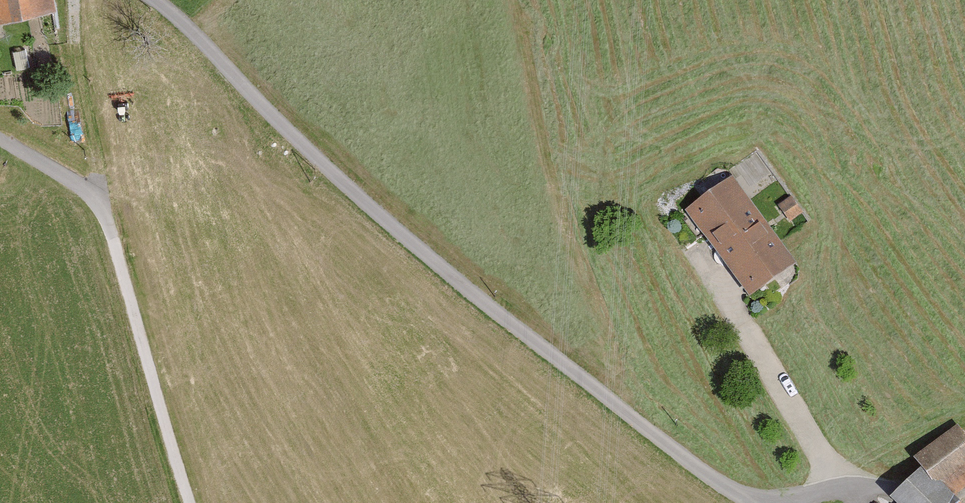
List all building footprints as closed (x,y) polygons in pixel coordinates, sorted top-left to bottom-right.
[(53,14),(50,0),(0,0),(0,25),(53,14)] [(796,267),(731,181),(685,215),(750,302),(796,267)] [(800,216),(787,199),(775,209),(787,225),(800,216)] [(922,472),(892,502),(958,502),(951,496),(964,486),(964,438),(958,429),(915,461),(922,472)]
